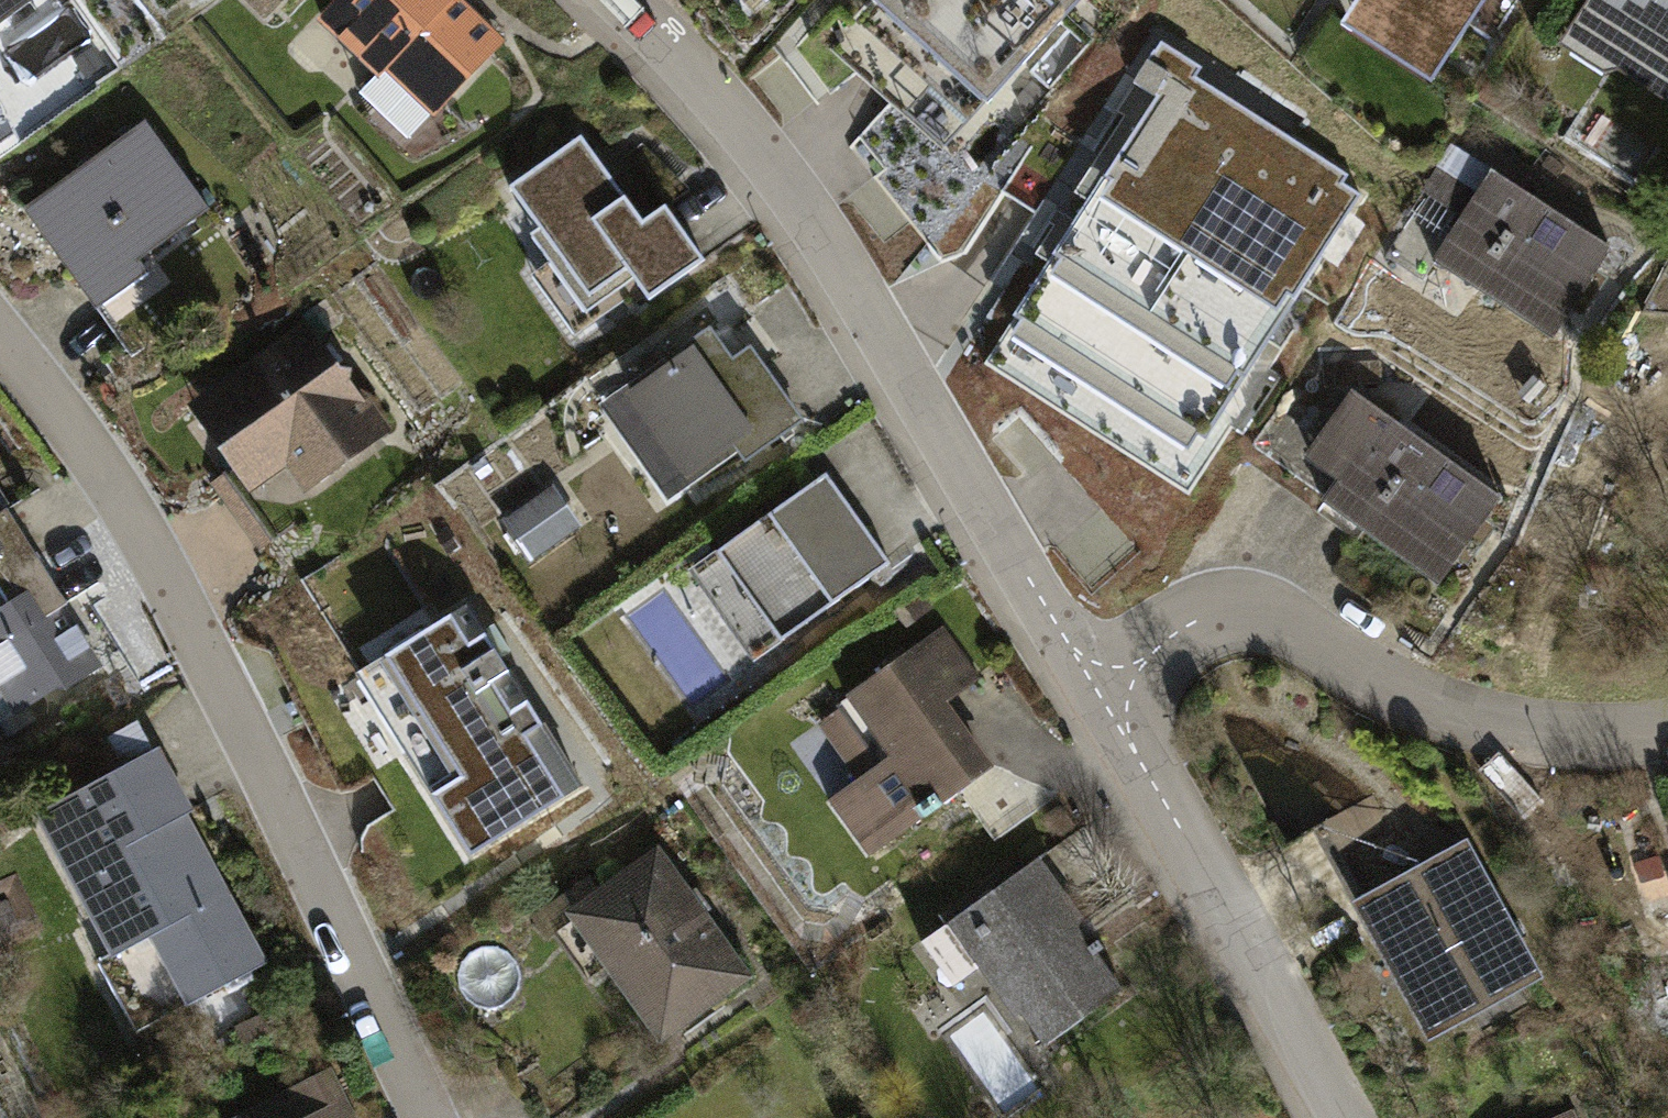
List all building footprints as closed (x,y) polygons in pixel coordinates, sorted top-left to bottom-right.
[(43,11),(35,0),(0,0),(0,42),(43,11)] [(329,26),(429,115),(494,43),(447,0),(353,0),(329,26)] [(991,99),(1077,0),(877,0),(991,99)] [(1342,30),(1432,86),(1486,0),(1361,0),(1342,30)] [(1561,50),(1607,79),(1622,76),(1667,106),(1667,0),(1592,0),(1561,50)] [(1057,255),(1018,315),(1026,320),(1015,336),(1096,387),(1105,372),(1209,438),(1363,198),(1344,186),(1350,176),(1282,133),(1257,117),(1196,78),(1190,86),(1149,60),(1134,82),(1157,97),(1096,193),(1057,255)] [(144,127),(31,209),(103,308),(216,226),(144,127)] [(644,229),(582,145),(514,194),(597,308),(635,281),(650,301),(702,263),(665,214),(644,229)] [(1618,255),(1492,175),(1438,260),(1563,340),(1618,255)] [(309,331),(196,413),(268,512),(381,430),(309,331)] [(709,341),(627,403),(687,482),(734,447),(744,460),(797,420),(748,355),(731,368),(709,341)] [(1342,477),(1327,498),(1437,576),(1492,499),(1352,400),(1312,456),(1342,477)] [(890,564),(825,478),(717,559),(783,645),(890,564)] [(35,559),(6,512),(0,515),(0,581),(35,559)] [(35,559),(0,581),(0,721),(51,688),(61,690),(96,667),(59,609),(65,605),(35,559)] [(464,609),(355,680),(470,857),(579,787),(464,609)] [(943,628),(847,700),(891,760),(882,766),(838,706),(814,723),(859,783),(828,806),(869,861),(995,768),(948,705),(982,680),(943,628)] [(153,750),(38,813),(114,950),(95,960),(136,1034),(261,966),(177,815),(186,810),(153,750)] [(1364,881),(1423,854),(1396,796),(1338,822),(1364,881)] [(1462,854),(1369,908),(1439,1029),(1532,975),(1462,854)] [(658,857),(574,917),(660,1035),(743,974),(658,857)] [(948,926),(1046,1057),(1125,999),(1096,960),(1108,951),(1038,858),(948,926)] [(234,1117),(358,1117),(332,1068),(234,1117)]
